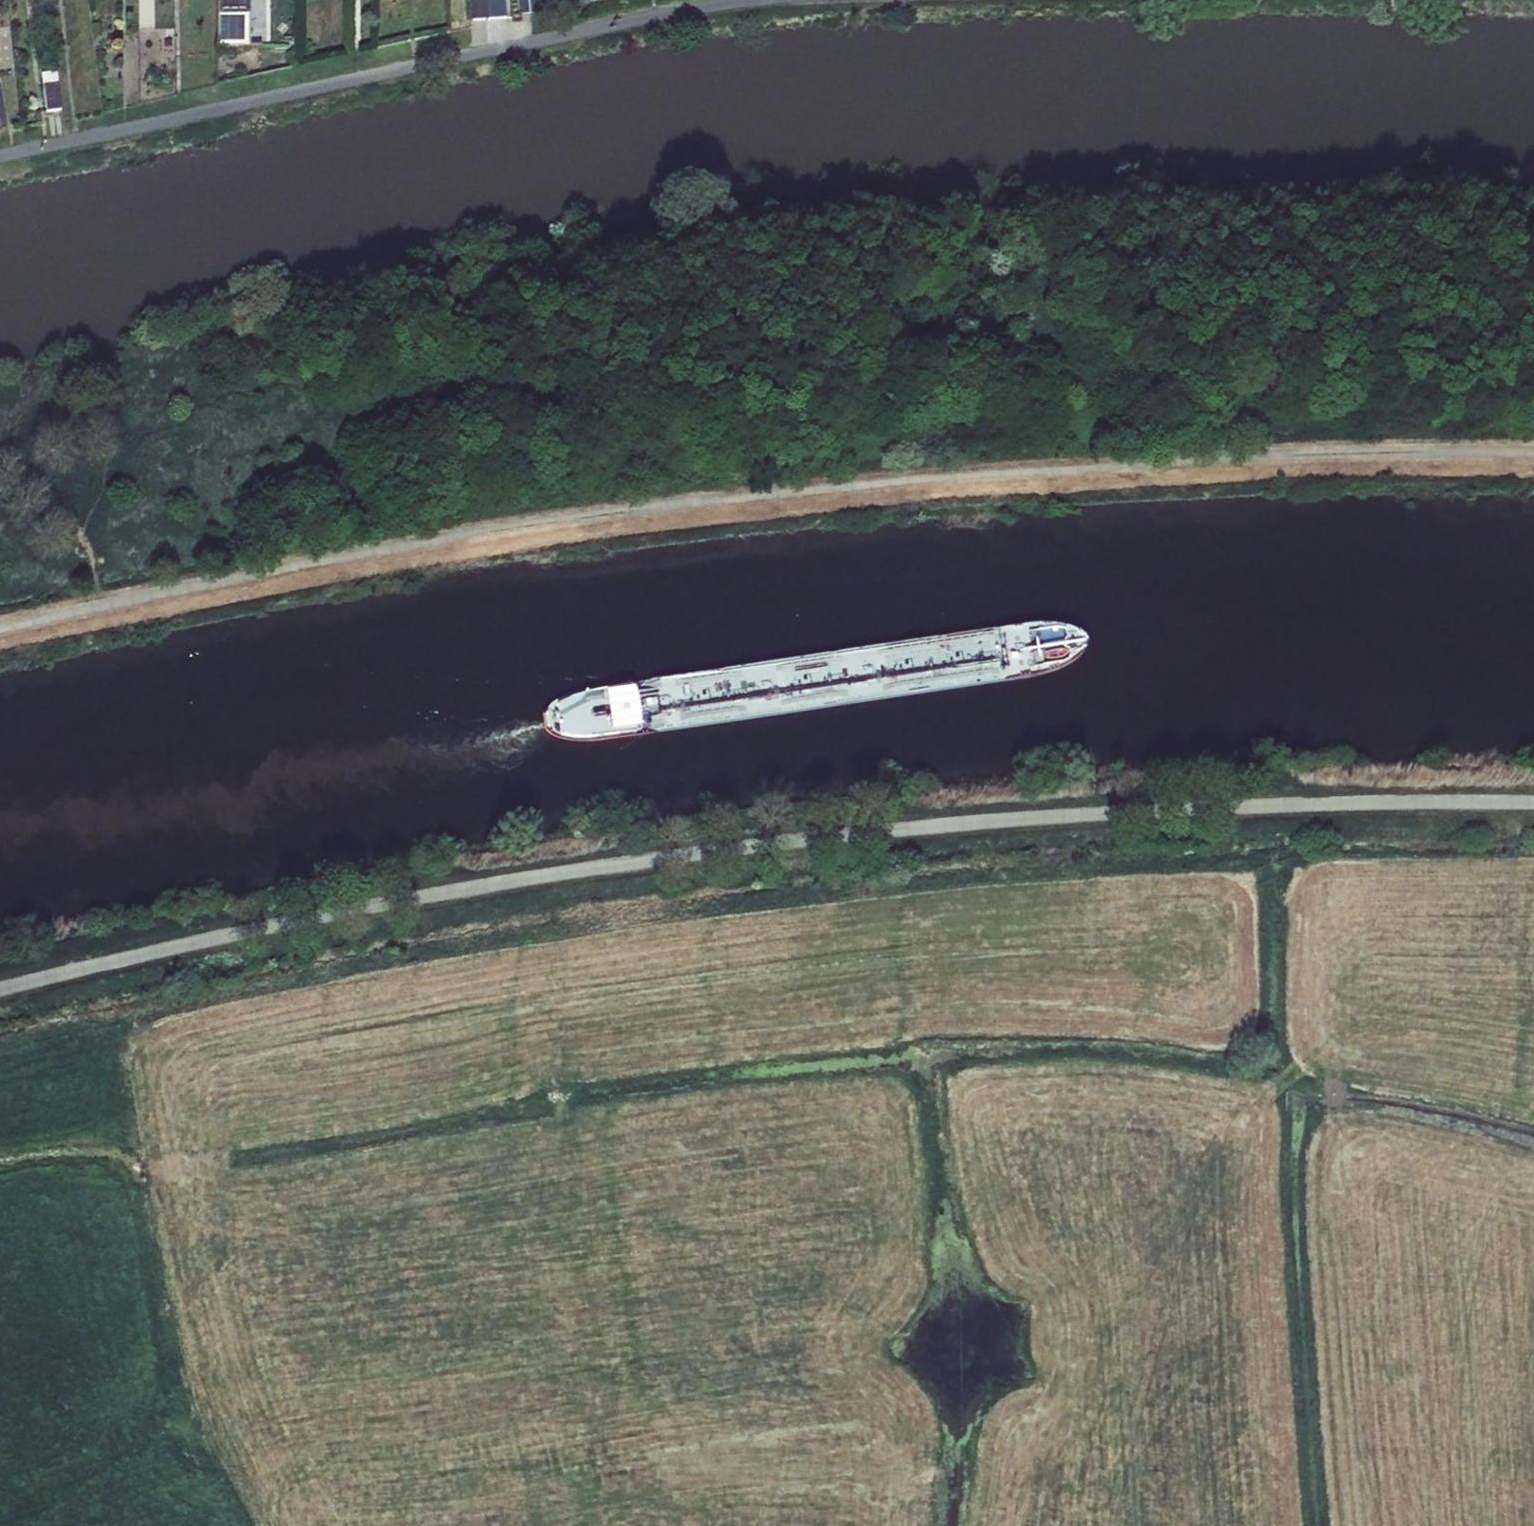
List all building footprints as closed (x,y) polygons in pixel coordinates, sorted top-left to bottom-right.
[(216,47),(248,47),(248,0),(215,0),(216,47)] [(469,21),(487,20),(485,0),(468,0),(469,21)] [(487,20),(505,19),(504,0),(485,0),(487,20)] [(520,14),(537,13),(536,0),(519,0),(520,14)] [(56,72),(41,73),(46,111),(60,109),(56,72)]
